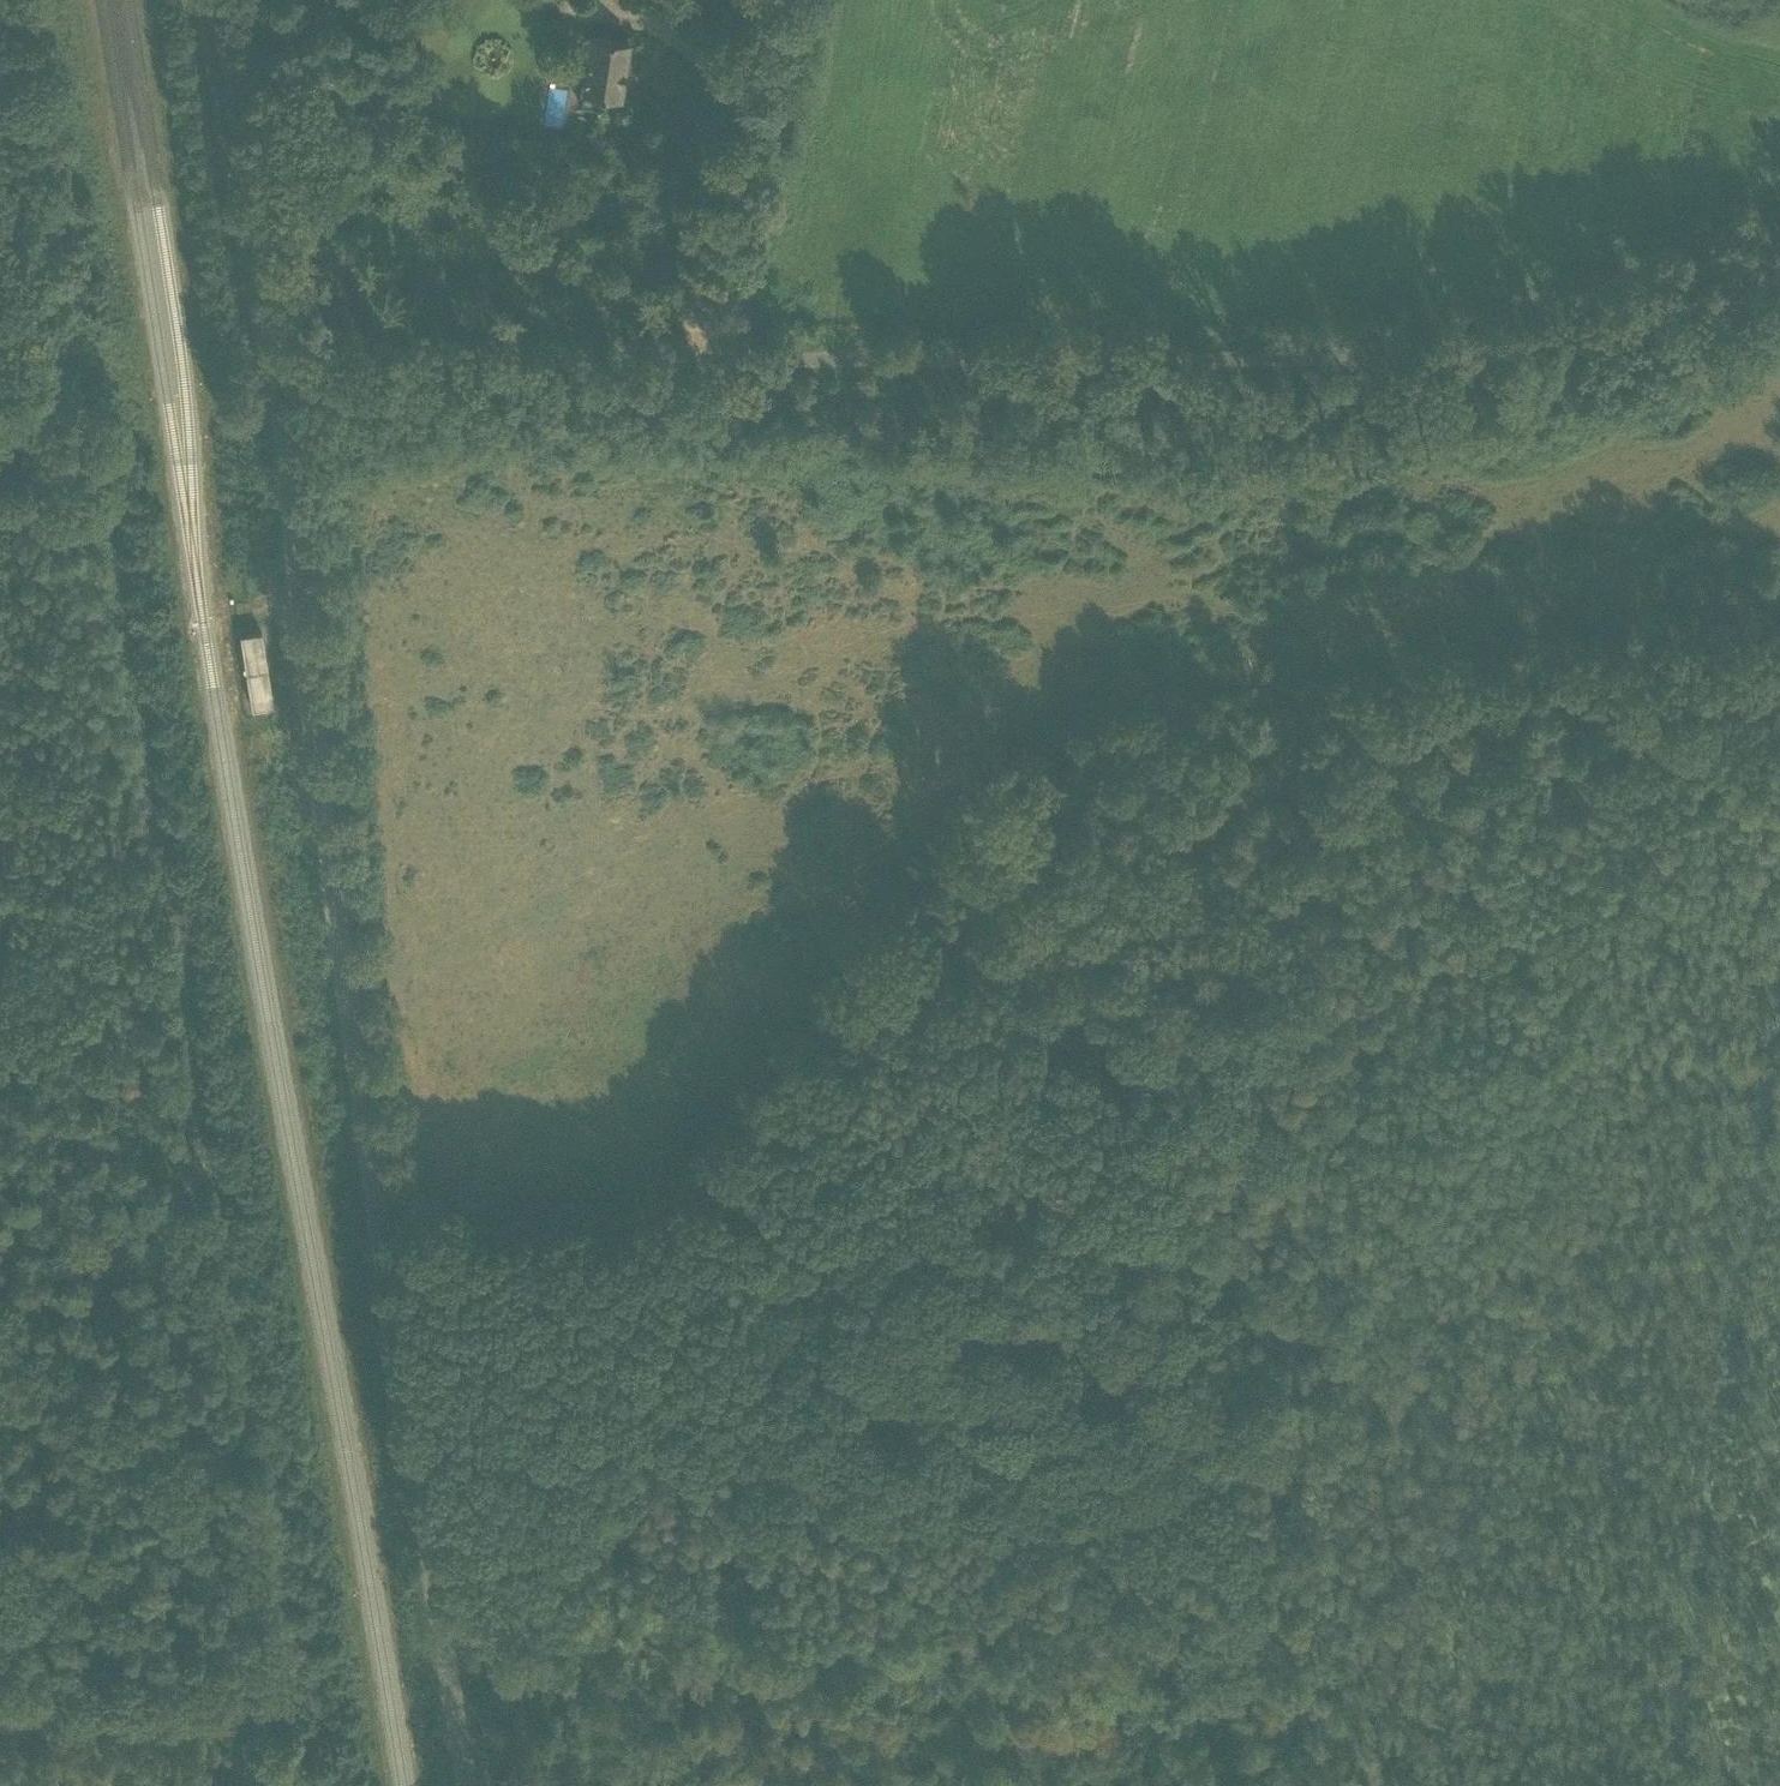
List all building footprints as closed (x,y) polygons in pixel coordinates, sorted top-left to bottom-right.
[(583,93),(620,99),(629,42),(585,35),(583,51),(590,52),(583,93)] [(275,707),(263,633),(242,636),(254,710),(275,707)]
